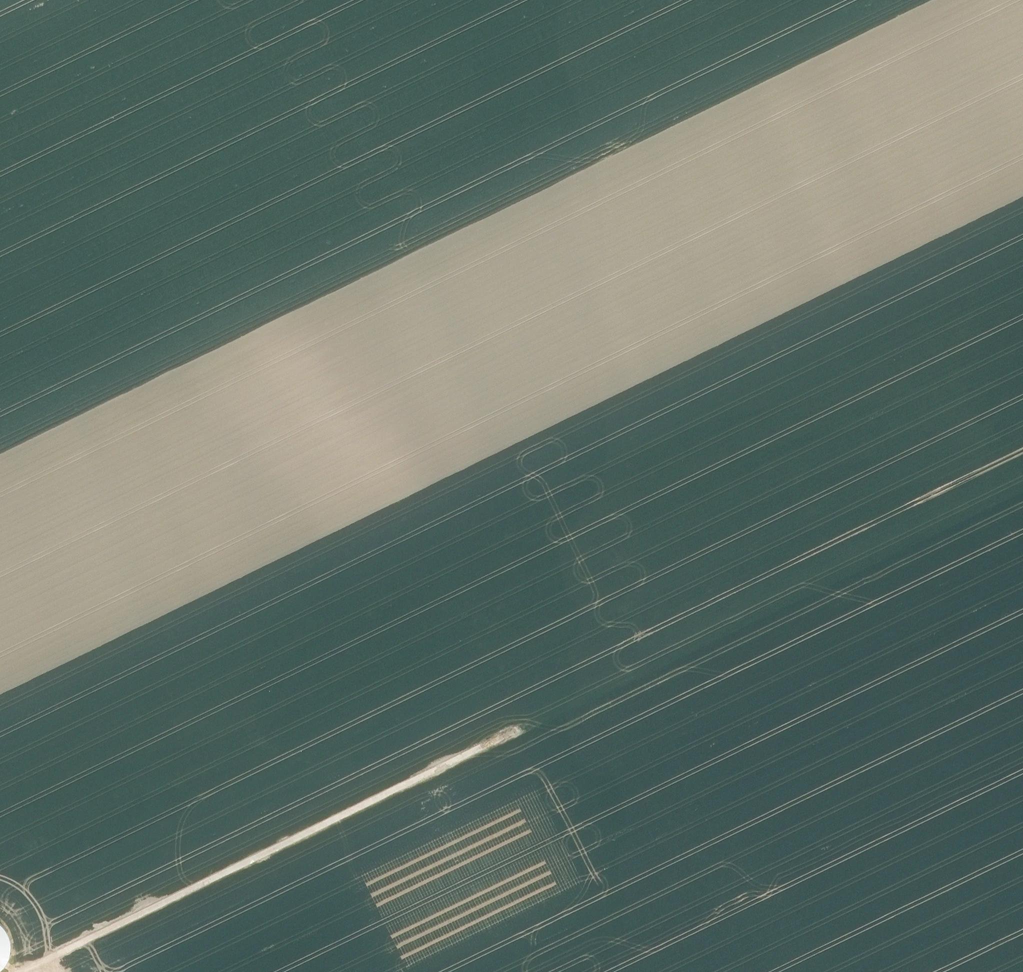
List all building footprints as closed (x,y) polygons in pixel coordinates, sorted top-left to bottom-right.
[(5,963),(9,954),(10,946),(9,937),(5,928),(0,923),(0,969),(5,963)]
